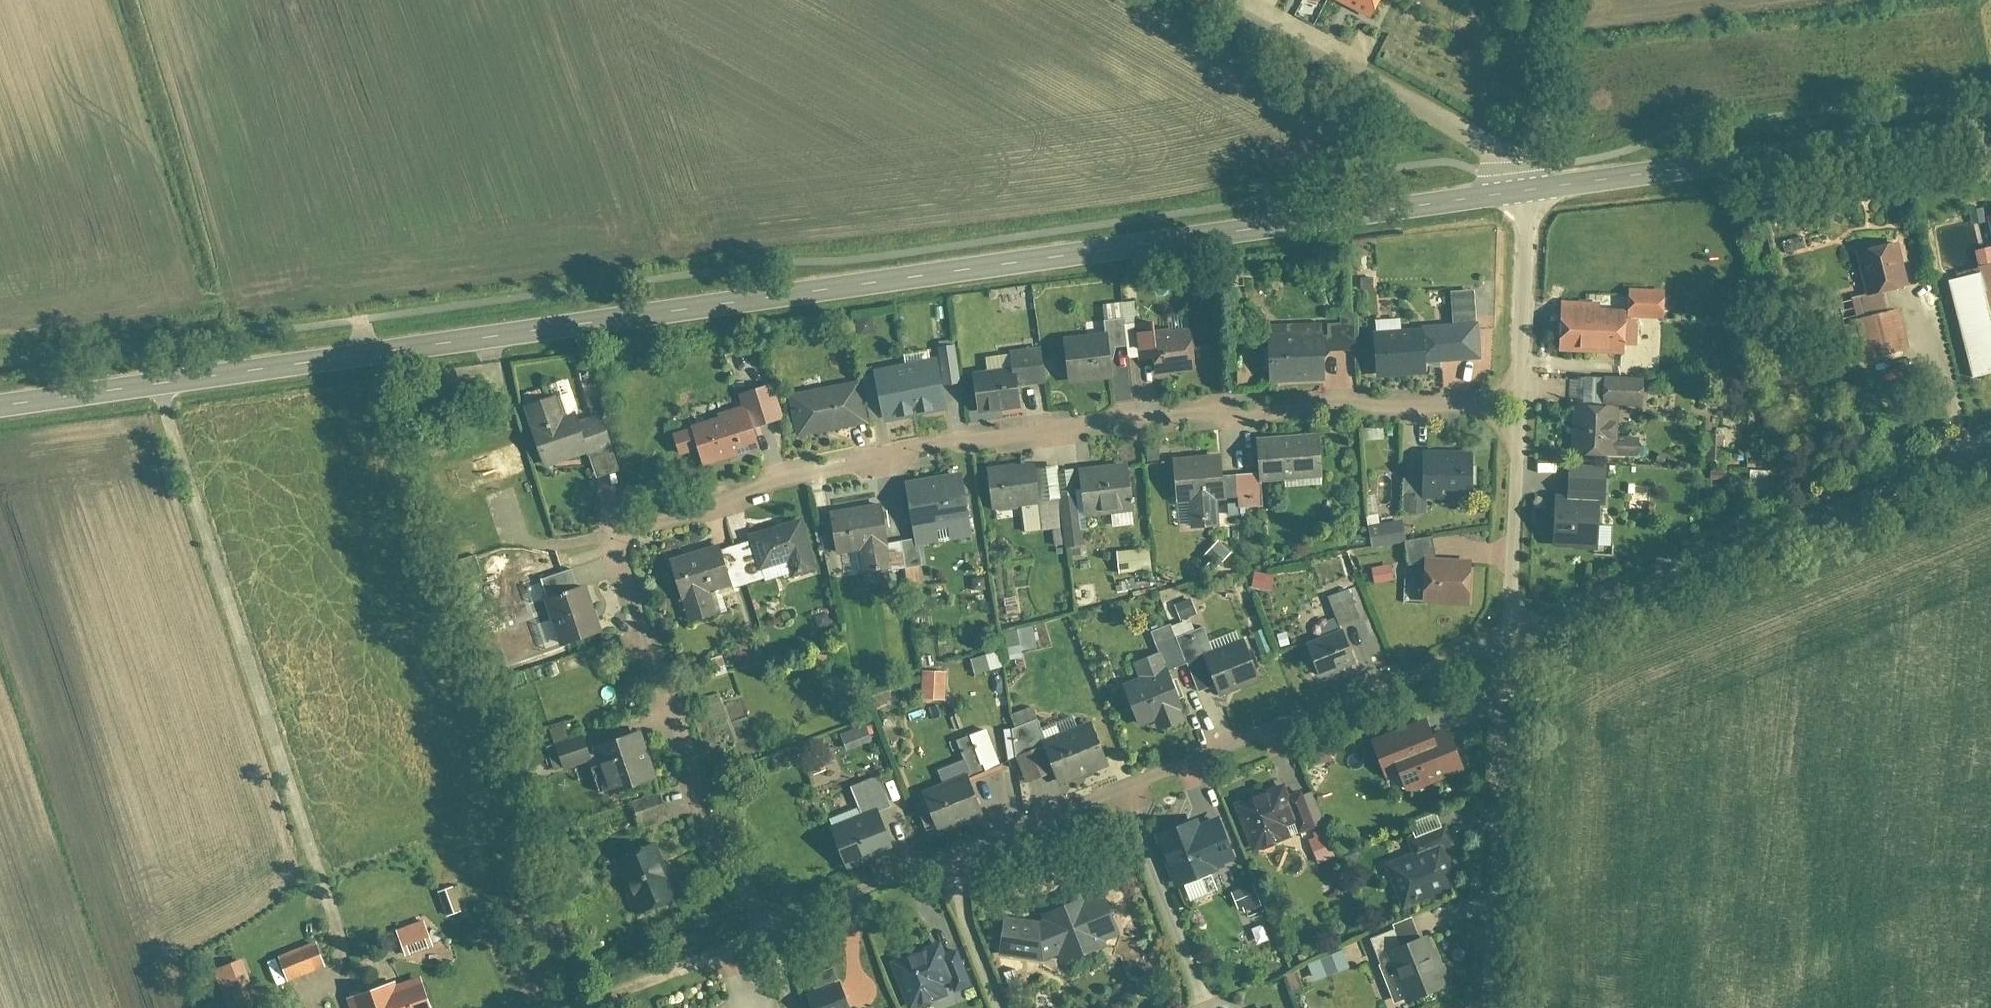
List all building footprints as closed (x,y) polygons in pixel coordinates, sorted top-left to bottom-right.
[(1363,20),(1372,0),(1321,0),(1363,20)] [(1859,251),(1869,300),(1905,292),(1895,244),(1859,251)] [(1945,286),(1965,381),(1990,376),(1990,291),(1988,276),(1945,286)] [(1633,293),(1634,319),(1666,318),(1665,292),(1633,293)] [(1564,305),(1566,354),(1626,352),(1624,304),(1564,305)] [(1104,305),(1104,329),(1119,329),(1119,305),(1104,305)] [(1859,319),(1863,362),(1908,358),(1904,315),(1859,319)] [(1432,322),(1433,360),(1475,358),(1474,321),(1432,322)] [(1195,338),(1158,340),(1157,325),(1127,326),(1129,360),(1152,359),(1152,378),(1196,376),(1195,338)] [(1271,325),(1270,380),(1331,380),(1331,326),(1271,325)] [(1375,331),(1374,378),(1426,379),(1427,331),(1375,331)] [(1065,345),(1067,384),(1113,381),(1111,342),(1065,345)] [(877,374),(886,417),(944,406),(935,363),(877,374)] [(973,377),(978,416),(1028,410),(1024,371),(973,377)] [(802,394),(809,437),(866,428),(859,385),(802,394)] [(771,390),(741,396),(746,416),(711,423),(710,418),(669,427),(676,459),(704,453),(707,471),(763,459),(757,431),(779,426),(771,390)] [(601,417),(583,422),(574,392),(521,408),(538,469),(592,453),(591,450),(609,445),(601,417)] [(1577,413),(1576,452),(1626,455),(1627,437),(1619,437),(1620,415),(1577,413)] [(1262,437),(1263,484),(1324,482),(1323,435),(1262,437)] [(1424,450),(1427,498),(1475,495),(1473,448),(1424,450)] [(985,472),(992,514),(1038,506),(1031,464),(985,472)] [(1218,524),(1217,506),(1225,505),(1222,466),(1185,469),(1188,508),(1193,507),(1194,526),(1218,524)] [(1041,472),(1045,531),(1065,530),(1061,471),(1041,472)] [(1236,474),(1239,513),(1260,512),(1257,472),(1236,474)] [(1076,476),(1078,526),(1133,525),(1132,475),(1076,476)] [(909,486),(915,534),(967,527),(960,479),(909,486)] [(1555,499),(1555,542),(1593,542),(1593,499),(1555,499)] [(829,506),(834,557),(862,554),(865,576),(887,573),(884,552),(889,551),(884,500),(829,506)] [(787,575),(786,566),(818,557),(804,509),(747,525),(752,542),(736,543),(738,584),(787,575)] [(1369,526),(1371,551),(1405,548),(1403,523),(1369,526)] [(892,540),(895,571),(918,569),(915,537),(892,540)] [(670,559),(683,604),(731,590),(718,545),(670,559)] [(1118,554),(1118,577),(1148,576),(1147,553),(1118,554)] [(1425,570),(1426,606),(1469,606),(1468,569),(1425,570)] [(542,600),(559,650),(604,635),(587,585),(542,600)] [(1350,586),(1326,595),(1336,623),(1360,614),(1350,586)] [(1003,632),(1008,653),(1037,646),(1033,626),(1003,632)] [(1173,627),(1153,636),(1168,670),(1188,662),(1173,627)] [(1202,630),(1182,637),(1190,658),(1209,651),(1202,630)] [(1304,649),(1312,672),(1353,658),(1346,635),(1304,649)] [(729,645),(731,672),(752,671),(751,643),(729,645)] [(1205,661),(1216,693),(1262,677),(1251,646),(1205,661)] [(1175,677),(1160,682),(1152,659),(1134,665),(1143,687),(1126,694),(1138,725),(1186,707),(1175,677)] [(920,674),(923,705),(947,703),(945,672),(920,674)] [(1018,758),(1029,783),(1050,774),(1042,754),(1046,753),(1056,776),(1103,756),(1088,721),(1045,740),(1032,709),(1010,719),(1025,755),(1018,758)] [(1373,743),(1386,778),(1401,772),(1410,797),(1466,777),(1454,744),(1436,750),(1427,724),(1373,743)] [(839,736),(846,752),(874,741),(867,725),(839,736)] [(591,748),(610,804),(664,785),(645,730),(591,748)] [(976,770),(999,766),(992,735),(969,740),(976,770)] [(925,793),(939,826),(984,807),(971,774),(925,793)] [(853,786),(862,812),(892,803),(883,776),(853,786)] [(1242,821),(1259,856),(1302,836),(1285,800),(1242,821)] [(1156,834),(1170,867),(1219,847),(1205,814),(1156,834)] [(832,837),(842,867),(893,850),(883,821),(832,837)] [(1457,889),(1447,856),(1451,854),(1444,835),(1411,845),(1414,854),(1387,863),(1401,907),(1457,889)] [(612,863),(631,922),(676,907),(657,848),(612,863)] [(1178,877),(1189,902),(1219,890),(1208,864),(1178,877)] [(1233,899),(1241,916),(1260,907),(1252,890),(1233,899)] [(1052,963),(1053,966),(1120,940),(1102,895),(1042,918),(1003,914),(998,956),(1052,963)] [(399,932),(407,956),(433,947),(425,923),(399,932)] [(1428,938),(1386,957),(1408,1005),(1450,986),(1428,938)] [(280,962),(292,989),(330,972),(319,946),(280,962)] [(1308,970),(1313,985),(1351,970),(1345,955),(1308,970)] [(213,972),(227,1007),(265,1007),(246,959),(213,972)] [(911,1007),(933,1007),(962,996),(947,960),(899,979),(911,1007)] [(421,975),(395,984),(394,980),(346,997),(350,1007),(433,1007),(421,975)] [(809,1007),(851,1007),(844,985),(805,997),(809,1007)]
